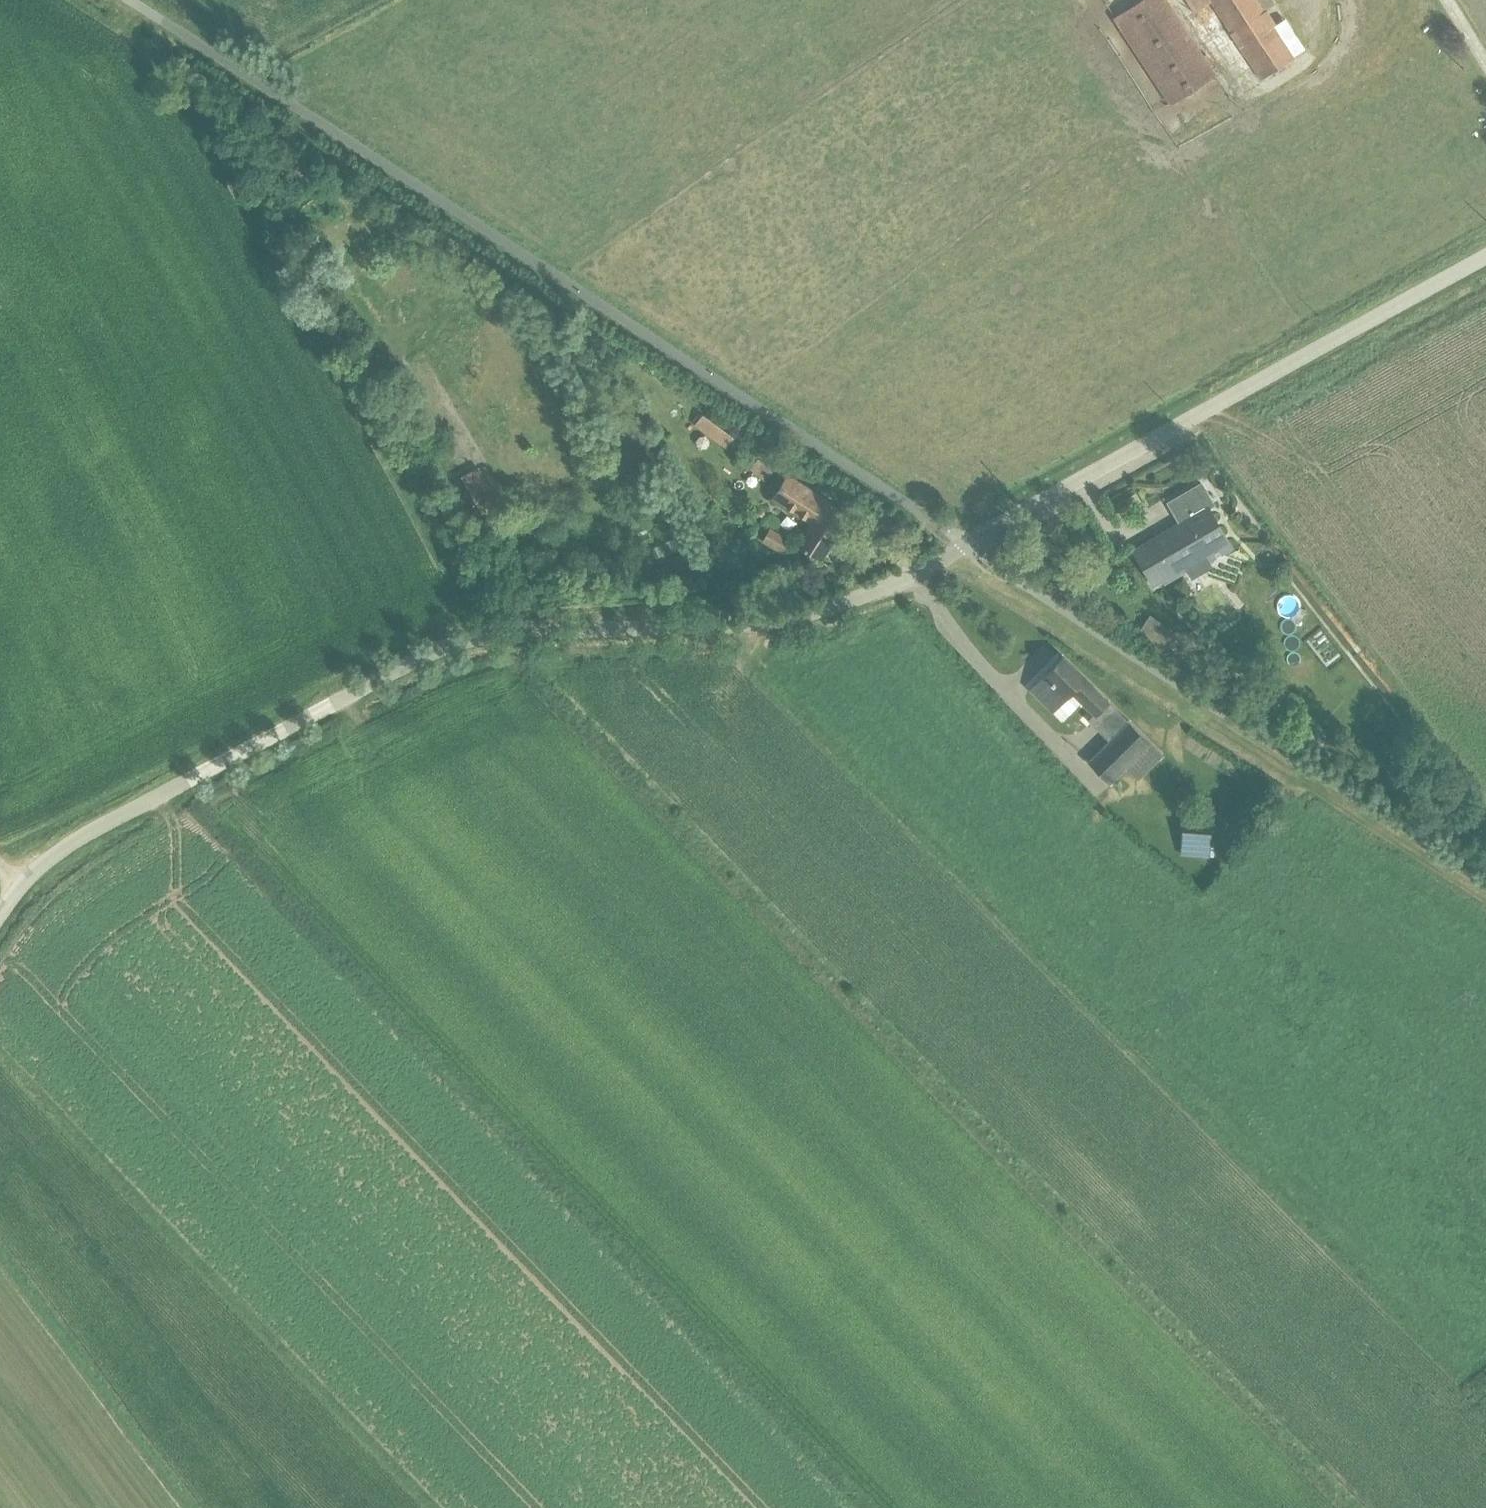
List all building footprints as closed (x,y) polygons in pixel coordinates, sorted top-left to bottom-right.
[(1114,19),(1170,105),(1217,74),(1169,0),(1142,0),(1114,19)] [(1195,12),(1211,1),(1261,79),(1297,57),(1295,54),(1306,46),(1285,16),(1275,22),(1267,10),(1276,4),(1274,0),(1187,0),(1195,12)] [(477,502),(499,492),(485,461),(463,471),(477,502)] [(775,497),(814,524),(803,539),(821,552),(851,509),(794,469),(775,497)] [(1137,541),(1157,585),(1192,569),(1193,570),(1239,549),(1207,478),(1171,494),(1183,521),(1137,541)] [(1128,788),(1165,754),(1070,650),(1033,684),(1064,718),(1084,700),(1095,712),(1091,715),(1111,736),(1094,752),(1128,788)] [(1186,824),(1185,851),(1217,852),(1218,825),(1186,824)]
